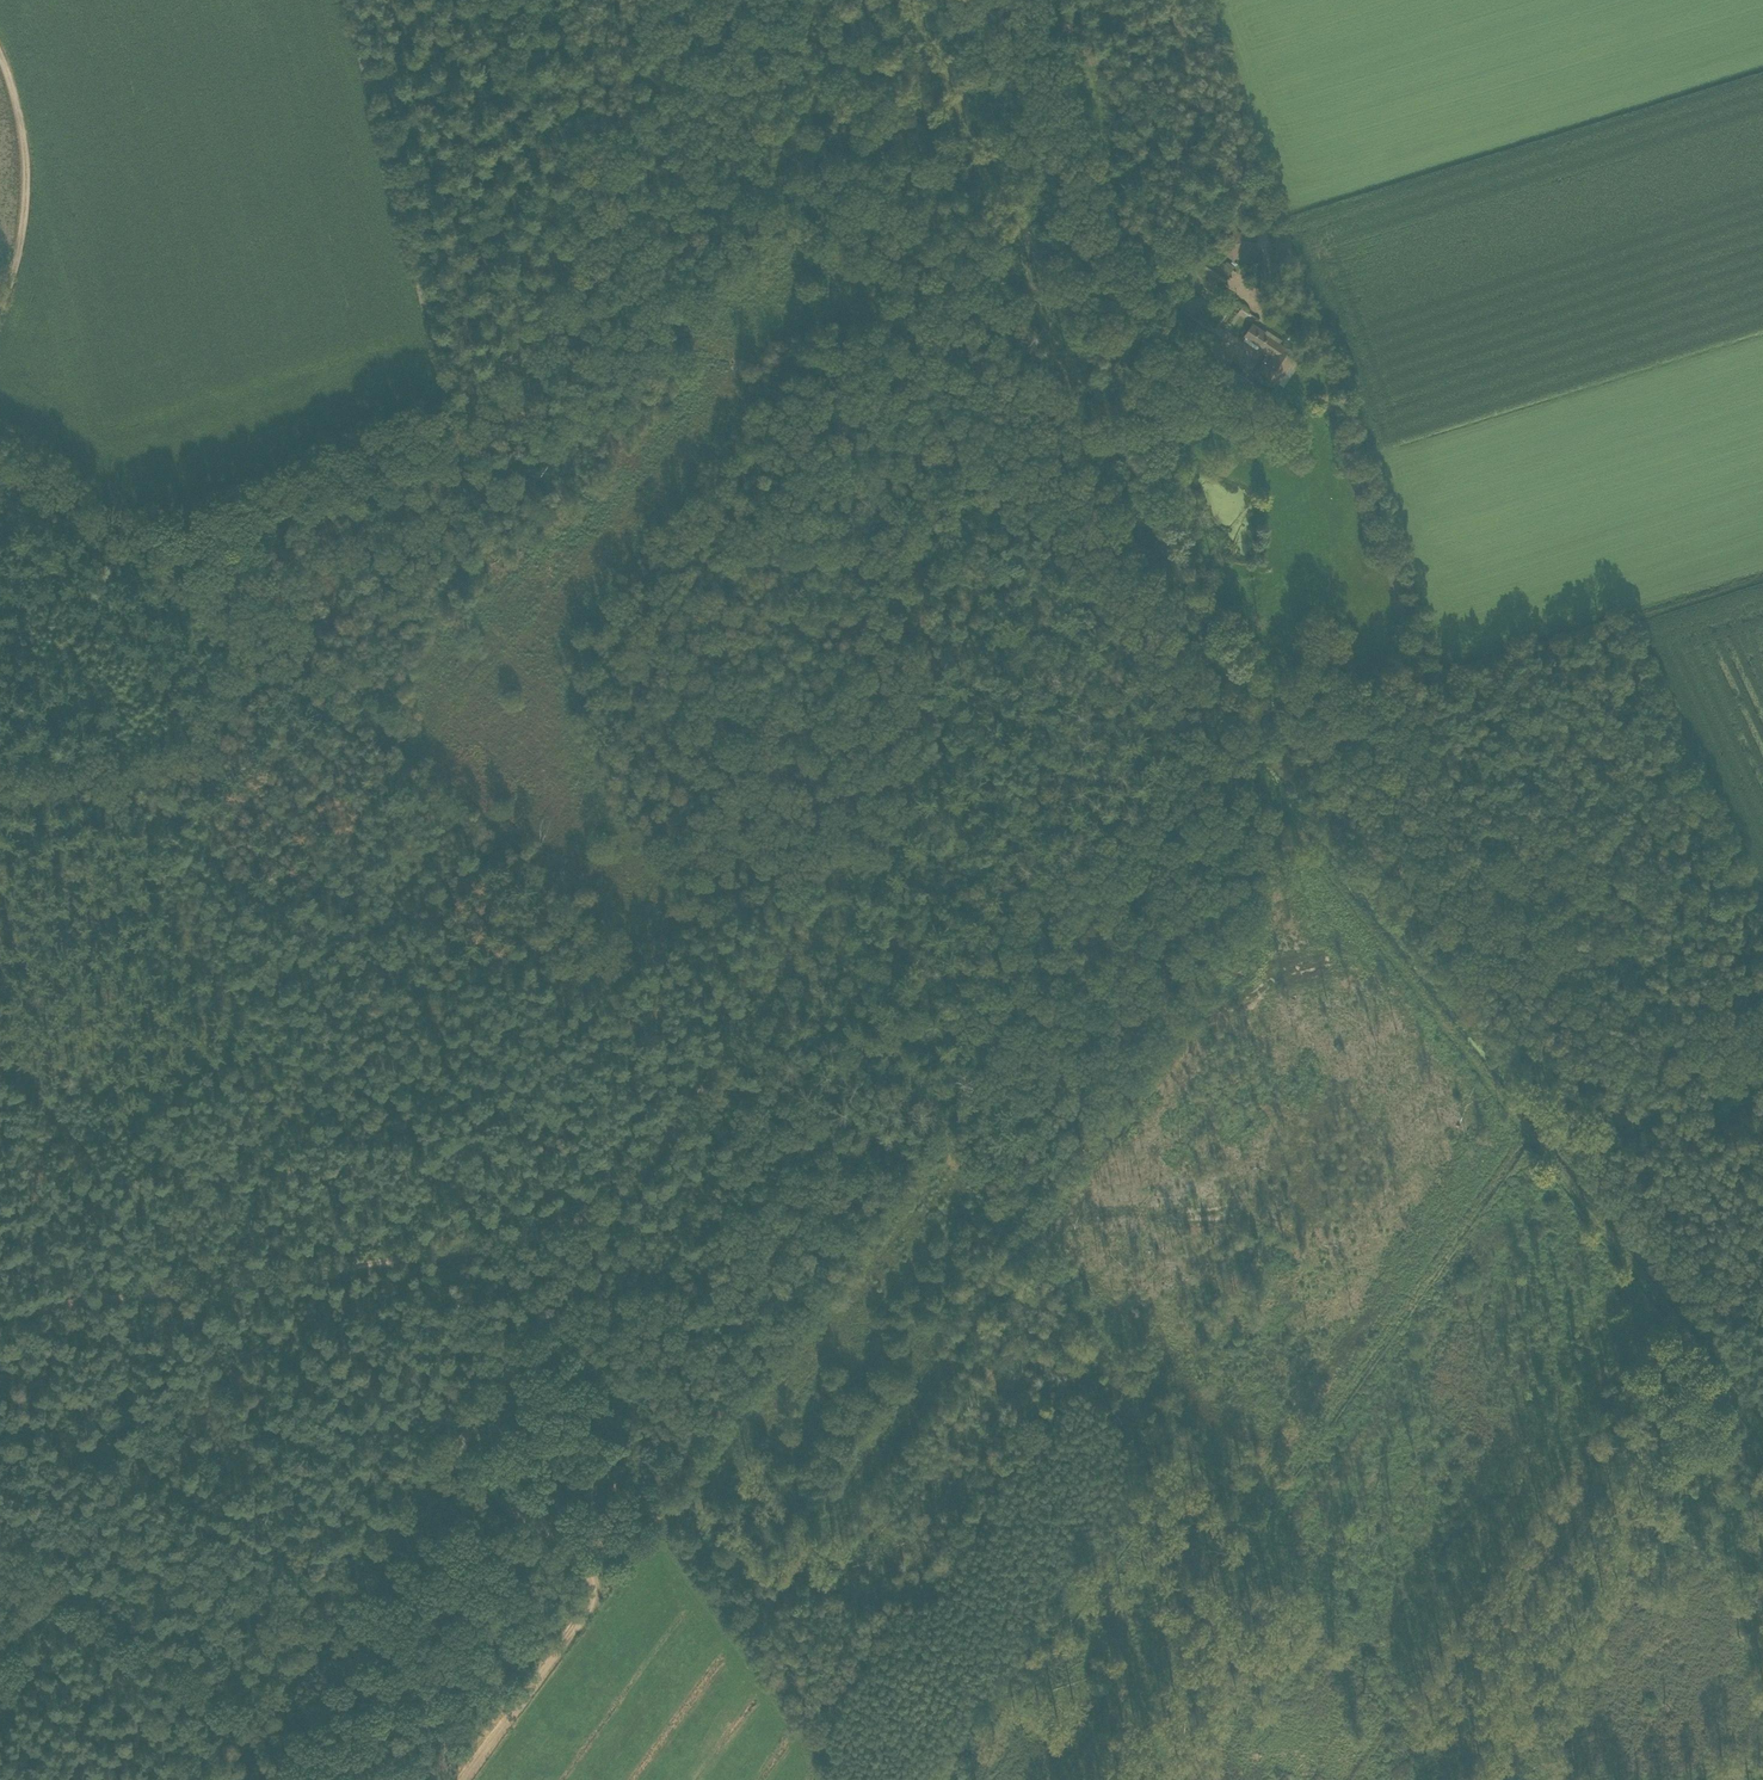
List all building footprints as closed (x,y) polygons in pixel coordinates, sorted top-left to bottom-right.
[(1221,248),(1236,259),(1250,239),(1235,229),(1221,248)] [(1223,283),(1233,269),(1212,254),(1203,269),(1223,283)] [(1188,288),(1177,302),(1187,310),(1198,296),(1188,288)] [(1281,344),(1280,346),(1263,334),(1264,332),(1253,324),(1244,336),(1273,356),(1262,371),(1261,370),(1260,372),(1278,384),(1291,365),(1290,364),(1296,354),(1281,344)] [(1197,326),(1190,338),(1197,343),(1205,331),(1197,326)]
